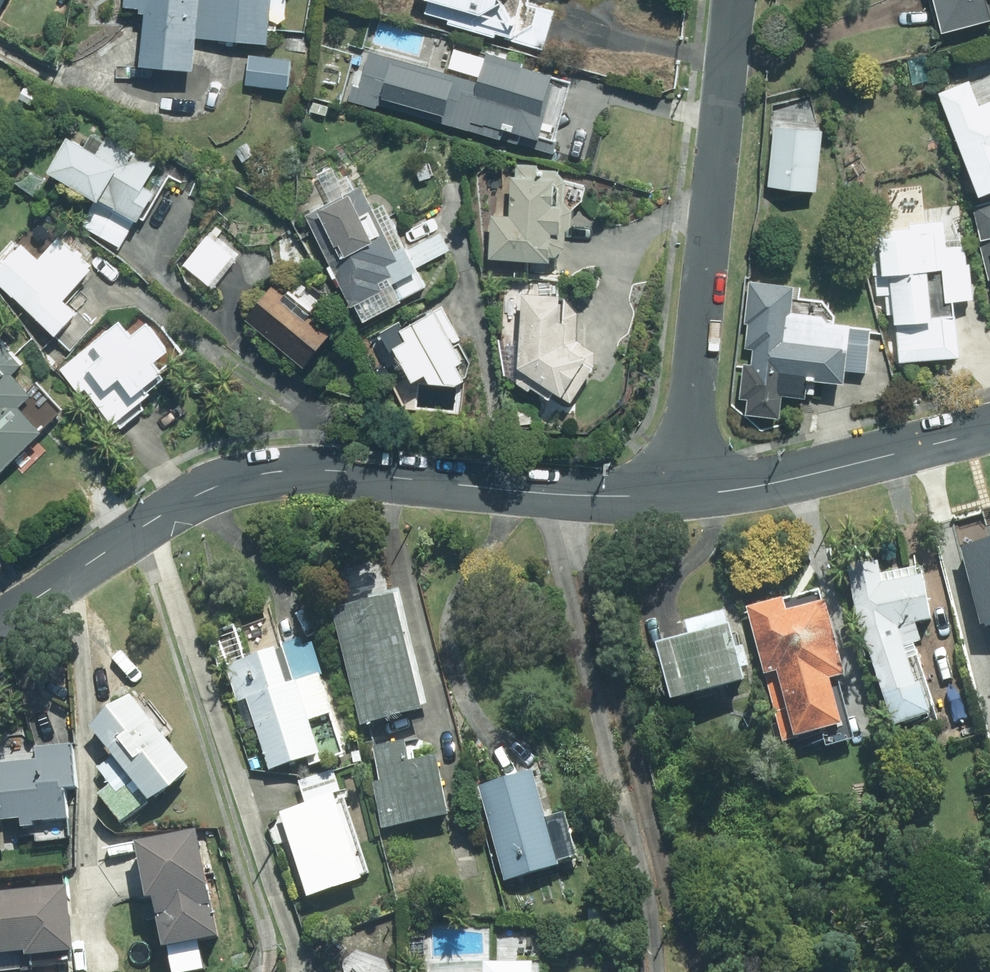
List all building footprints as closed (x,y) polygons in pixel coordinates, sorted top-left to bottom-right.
[(5,14),(12,0),(0,0),(0,11),(5,14)] [(127,9),(150,11),(145,61),(198,66),(201,35),(271,42),(275,0),(128,0),(127,9)] [(430,11),(454,17),(452,23),(548,48),(558,10),(533,4),(534,0),(433,0),(430,11)] [(950,31),(989,20),(989,0),(941,0),(950,31)] [(482,80),(373,51),(364,86),(355,83),(350,100),(378,108),(380,103),(506,137),(509,126),(544,135),(561,71),(490,53),(482,80)] [(295,58),(253,54),(250,84),(292,87),(295,58)] [(940,88),(980,179),(989,174),(989,98),(982,102),(971,75),(940,88)] [(825,127),(778,122),(772,182),(819,186),(825,127)] [(72,135),(53,169),(100,195),(83,225),(124,247),(141,217),(144,219),(163,185),(153,179),(162,163),(110,135),(101,151),(72,135)] [(496,213),(494,256),(559,259),(559,245),(569,245),(571,222),(579,223),(580,206),(571,205),(572,180),(562,180),(562,169),(517,167),(515,214),(496,213)] [(365,184),(308,214),(358,308),(391,290),(386,280),(399,273),(394,263),(405,258),(365,184)] [(989,270),(989,202),(973,206),(989,270)] [(971,221),(876,229),(881,292),(889,291),(890,311),(900,311),(903,356),(962,351),(958,294),(976,292),(971,221)] [(236,254),(209,234),(186,264),(212,284),(236,254)] [(0,269),(0,282),(75,347),(95,323),(68,299),(94,268),(61,240),(42,261),(22,244),(0,269)] [(340,329),(280,281),(250,318),(310,366),(340,329)] [(796,289),(762,285),(753,362),(748,361),(744,395),(750,395),(748,409),(782,413),(785,392),(809,394),(811,375),(851,379),(857,323),(831,320),(832,312),(794,308),(796,289)] [(568,293),(528,292),(526,365),(579,399),(602,363),(596,359),(602,350),(582,337),(583,309),(575,309),(575,301),(567,301),(568,293)] [(446,306),(409,327),(415,338),(401,346),(420,379),(432,372),(435,378),(440,375),(443,379),(449,376),(451,381),(459,377),(463,383),(472,378),(463,362),(470,358),(460,341),(464,338),(446,306)] [(126,320),(65,368),(83,391),(89,386),(118,422),(173,378),(166,370),(186,354),(158,318),(137,334),(126,320)] [(49,430),(25,404),(36,394),(15,372),(25,363),(0,336),(0,476),(49,430)] [(979,625),(989,622),(989,536),(959,544),(979,625)] [(936,714),(905,625),(935,620),(927,574),(885,582),(882,561),(853,566),(864,631),(897,727),(936,714)] [(426,709),(399,595),(337,610),(365,723),(426,709)] [(786,597),(750,607),(768,674),(780,670),(798,736),(845,724),(832,678),(849,673),(829,599),(790,609),(786,597)] [(660,645),(675,700),(750,679),(731,611),(688,623),(692,636),(660,645)] [(249,698),(273,771),(324,755),(313,722),(336,714),(324,676),(291,686),(279,649),(227,666),(238,702),(249,698)] [(133,696),(94,726),(154,802),(193,772),(133,696)] [(0,762),(0,827),(73,819),(69,788),(78,787),(73,742),(38,746),(40,758),(0,762)] [(375,782),(385,828),(452,815),(440,756),(415,761),(411,742),(377,749),(384,781),(375,782)] [(482,785),(507,881),(584,860),(571,814),(551,819),(538,770),(482,785)] [(336,795),(283,813),(311,896),(364,879),(336,795)] [(140,842),(152,899),(159,898),(174,971),(191,971),(207,969),(202,942),(223,938),(201,830),(140,842)] [(0,893),(0,957),(77,950),(71,886),(0,893)] [(390,970),(382,967),(384,960),(351,948),(342,971),(389,971),(390,970)]
